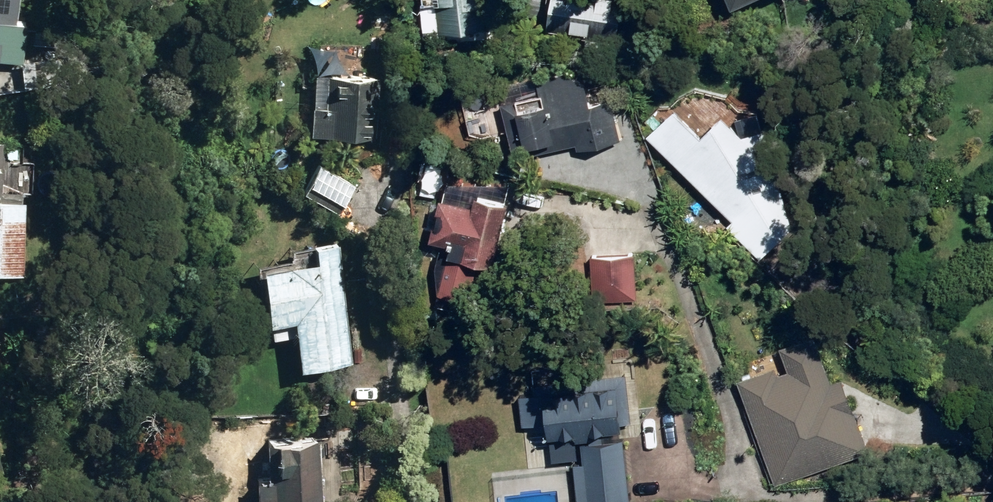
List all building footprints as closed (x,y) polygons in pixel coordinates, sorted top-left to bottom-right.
[(4,58),(7,20),(10,20),(12,0),(0,0),(0,58),(4,58)] [(434,30),(483,26),(481,0),(432,0),(434,30)] [(614,42),(620,0),(544,0),(540,32),(614,42)] [(549,135),(552,148),(573,143),(574,148),(616,139),(606,95),(588,99),(580,66),(530,78),(535,100),(513,106),(510,93),(496,96),(507,145),(549,135)] [(302,132),(370,136),(374,75),(307,70),(302,132)] [(724,224),(765,263),(790,239),(756,206),(784,177),(719,113),(697,136),(671,109),(648,133),(732,216),(724,224)] [(298,177),(339,202),(351,182),(309,157),(298,177)] [(16,272),(17,198),(15,198),(15,187),(0,180),(0,272),(16,272)] [(434,294),(479,304),(504,200),(468,191),(466,201),(433,193),(423,235),(447,240),(434,294)] [(283,317),(290,368),(348,361),(334,249),(305,252),(306,257),(247,264),(254,320),(283,317)] [(587,254),(587,298),(634,297),(632,253),(587,254)] [(775,370),(742,382),(777,481),(865,450),(840,380),(832,383),(815,337),(785,348),(793,371),(777,377),(775,370)] [(569,432),(570,440),(586,439),(585,430),(618,427),(618,422),(628,421),(623,371),(527,381),(528,392),(516,394),(519,425),(540,422),(541,435),(569,432)] [(249,501),(317,501),(313,436),(259,439),(261,477),(247,478),(249,501)] [(574,501),(628,501),(621,437),(577,442),(579,462),(570,463),(574,501)]
